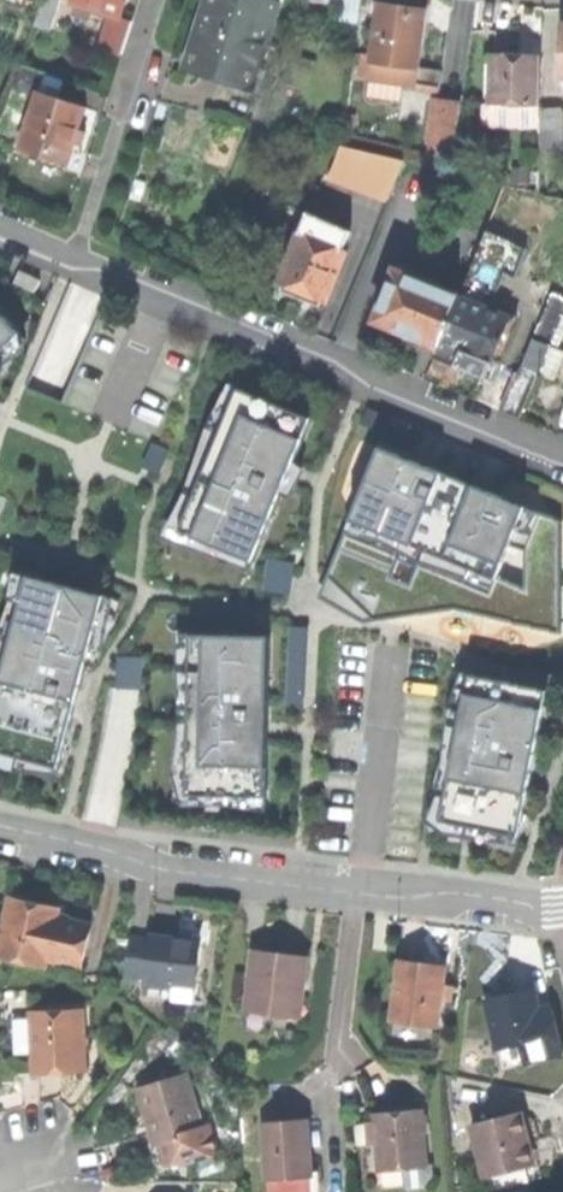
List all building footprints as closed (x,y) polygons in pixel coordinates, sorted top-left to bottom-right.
[(52,30),(61,0),(42,0),(35,25),(52,30)] [(72,0),(75,1),(91,6),(107,11),(121,16),(126,0),(72,0)] [(190,63),(253,83),(279,3),(270,0),(210,0),(190,63)] [(359,19),(363,0),(345,0),(342,15),(359,19)] [(89,14),(91,6),(75,1),(72,12),(88,17),(89,14)] [(402,6),(380,3),(373,53),(372,61),(420,68),(428,9),(402,6)] [(104,19),(107,11),(91,6),(89,14),(104,19)] [(133,20),(121,16),(110,51),(122,55),(133,20)] [(357,75),(370,77),(372,61),(373,53),(360,52),(357,75)] [(495,105),(542,106),(542,54),(516,53),(496,53),(495,105)] [(418,83),(420,68),(372,61),(370,77),(418,83)] [(14,88),(36,95),(38,90),(44,69),(22,62),(14,88)] [(441,70),(420,68),(418,83),(439,86),(441,70)] [(87,105),(38,90),(36,95),(20,148),(45,156),(70,163),(87,105)] [(464,103),(437,99),(431,144),(458,148),(464,103)] [(542,106),(541,148),(562,148),(562,106),(542,106)] [(455,169),(458,148),(431,144),(428,166),(455,169)] [(351,187),(387,201),(405,160),(341,146),(330,174),(353,183),(351,187)] [(309,212),(301,231),(344,248),(351,230),(309,212)] [(344,248),(301,231),(280,282),(283,283),(280,290),(301,298),(304,291),(315,296),(328,301),(349,250),(344,248)] [(460,293),(459,296),(489,309),(512,256),(482,242),(460,293)] [(405,333),(436,347),(459,296),(460,293),(438,284),(440,281),(399,263),(374,319),(405,333)] [(40,281),(20,271),(14,283),(35,293),(40,281)] [(502,407),(519,414),(562,308),(562,294),(552,289),(502,407)] [(489,309),(459,296),(436,347),(433,355),(457,366),(483,377),(509,318),(489,309)] [(0,311),(0,354),(21,334),(0,311)] [(312,418),(239,388),(180,532),(253,562),(312,418)] [(164,450),(147,444),(138,466),(156,473),(164,450)] [(562,520),(380,446),(327,577),(374,621),(455,609),(560,633),(562,520)] [(293,563),(269,560),(264,590),(289,593),(293,563)] [(28,574),(0,680),(0,753),(59,768),(105,595),(28,574)] [(287,706),(302,706),(306,629),(291,628),(287,706)] [(270,636),(192,634),(187,795),(265,797),(270,636)] [(120,688),(144,688),(145,658),(120,658),(120,688)] [(547,689),(470,674),(441,821),(518,836),(547,689)] [(11,901),(0,949),(0,955),(47,965),(49,956),(58,916),(59,912),(32,906),(11,901)] [(92,924),(58,916),(49,956),(83,964),(92,924)] [(152,982),(201,987),(206,941),(178,938),(157,936),(157,940),(153,978),(152,982)] [(134,976),(153,978),(157,940),(138,938),(134,976)] [(281,952),(255,949),(247,1010),(293,1015),(298,975),(307,976),(309,955),(281,952)] [(422,961),(399,959),(393,1020),(440,1025),(443,996),(445,985),(447,964),(422,961)] [(302,1016),(307,976),(298,975),(293,1015),(302,1016)] [(199,1002),(201,987),(152,982),(151,997),(199,1002)] [(455,986),(445,985),(443,996),(454,997),(455,986)] [(513,994),(492,999),(503,1047),(524,1042),(547,1037),(541,1009),(536,989),(513,994)] [(541,1009),(547,1037),(524,1042),(528,1061),(562,1053),(562,1034),(556,1006),(541,1009)] [(35,1010),(36,1066),(61,1065),(84,1065),(83,1008),(35,1010)] [(189,1073),(139,1088),(149,1121),(155,1143),(159,1142),(166,1163),(187,1163),(220,1153),(212,1123),(204,1125),(189,1073)] [(398,1113),(375,1115),(375,1122),(377,1143),(379,1169),(404,1167),(427,1165),(427,1163),(422,1111),(398,1113)] [(520,1114),(473,1126),(486,1175),(532,1163),(526,1138),(520,1114)] [(293,1120),(278,1122),(278,1127),(265,1129),(269,1180),(310,1177),(306,1119),(293,1120)] [(369,1144),(377,1143),(375,1122),(367,1122),(369,1144)] [(157,1165),(166,1163),(159,1142),(155,1143),(151,1144),(157,1165)] [(433,1163),(427,1163),(427,1165),(404,1167),(406,1187),(425,1185),(434,1175),(433,1163)] [(534,1170),(532,1163),(486,1175),(487,1182),(534,1170)] [(310,1177),(269,1180),(270,1191),(312,1191),(310,1177)]
